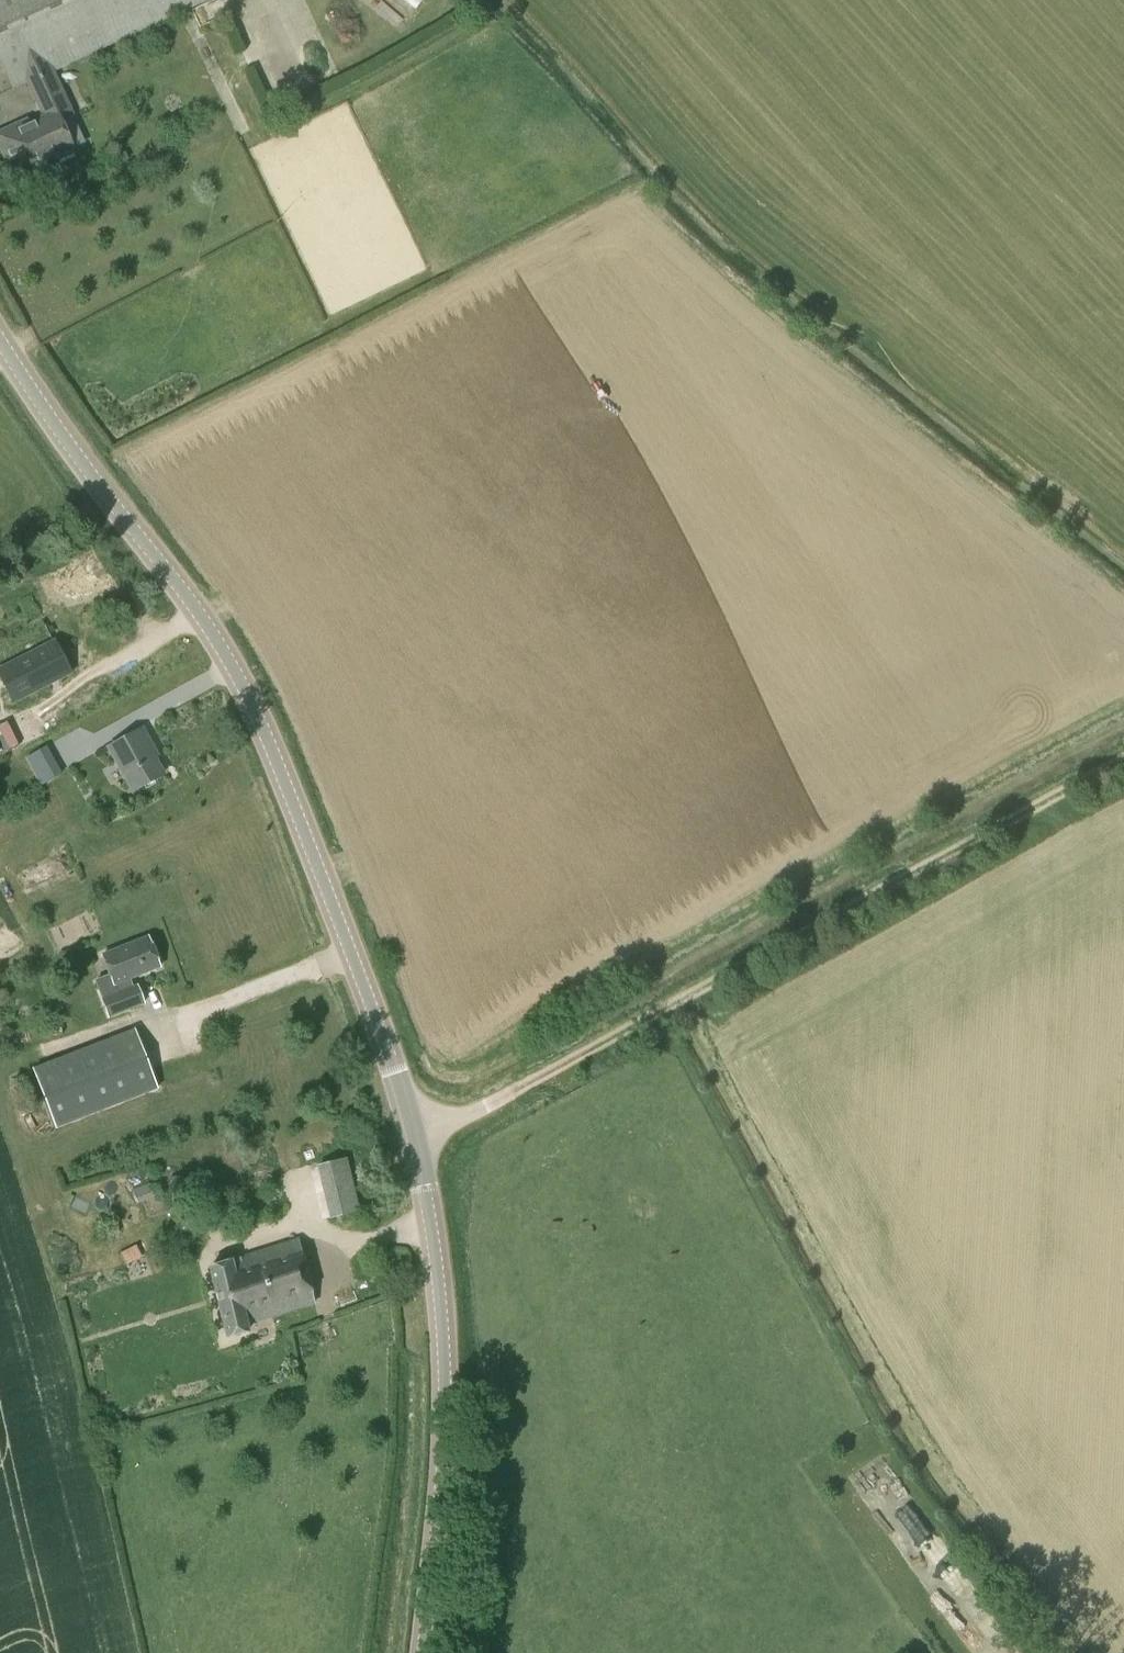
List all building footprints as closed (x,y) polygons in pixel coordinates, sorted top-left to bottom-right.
[(58,120),(71,114),(51,70),(205,0),(0,0),(0,59),(13,87),(27,80),(43,116),(18,127),(16,123),(0,130),(0,146),(7,161),(23,154),(29,167),(54,155),(56,158),(73,151),(58,120)] [(0,675),(16,704),(71,674),(55,645),(0,675)] [(134,789),(161,774),(148,749),(150,748),(140,729),(110,746),(134,789)] [(34,771),(42,784),(61,773),(53,760),(34,771)] [(158,966),(147,937),(102,955),(109,976),(94,982),(108,1017),(144,1003),(134,976),(158,966)] [(135,1030),(32,1069),(55,1127),(157,1088),(135,1030)] [(137,1203),(153,1197),(148,1184),(132,1191),(137,1203)] [(240,1306),(227,1261),(208,1266),(227,1335),(246,1329),(245,1326),(266,1320),(265,1317),(260,1300),(240,1306)]
